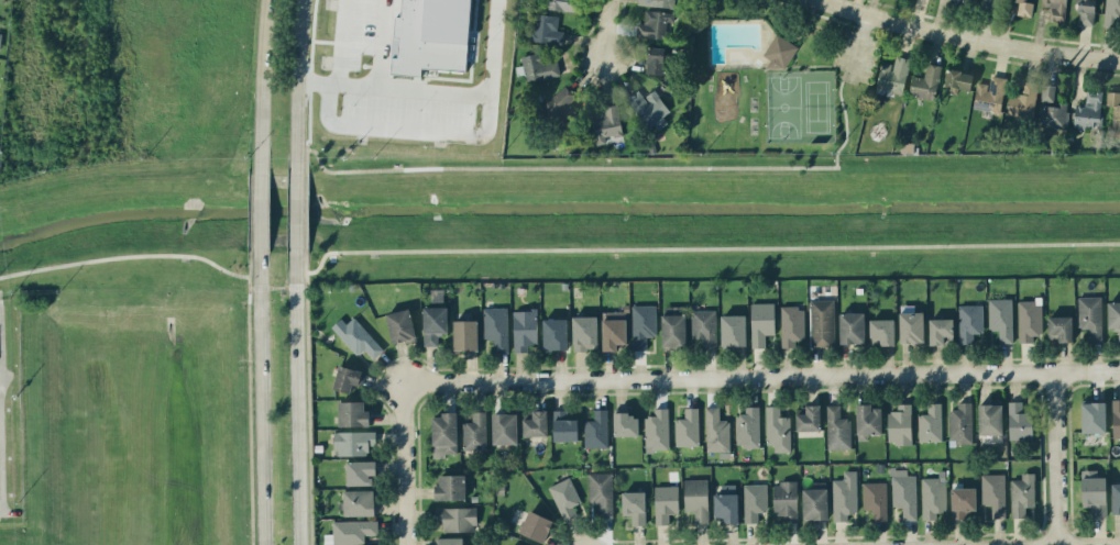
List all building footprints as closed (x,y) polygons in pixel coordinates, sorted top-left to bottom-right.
[(400,16),(395,16),(394,37),(399,37),(398,57),(392,57),(391,73),(421,75),(422,68),(468,70),(471,0),(401,0),(400,16)] [(547,10),(582,10),(582,0),(547,0),(547,10)] [(999,8),(999,0),(980,0),(980,7),(999,8)] [(1025,0),(1026,0),(1013,0),(1018,1),(1016,13),(1031,16),(1034,2),(1025,0)] [(1065,0),(1042,0),(1041,5),(1050,7),(1048,19),(1061,22),(1065,0)] [(1096,0),(1077,0),(1076,24),(1095,25),(1096,0)] [(1104,25),(1119,26),(1119,0),(1105,0),(1104,25)] [(668,38),(668,23),(674,23),(674,11),(644,10),(644,22),(636,22),(636,37),(668,38)] [(558,29),(559,15),(534,13),(531,42),(562,45),(564,30),(558,29)] [(770,59),(767,63),(783,72),(798,46),(776,32),(763,55),(770,59)] [(665,48),(648,46),(646,72),(663,74),(665,48)] [(560,76),(558,60),(541,61),(540,53),(522,55),(523,65),(516,66),(517,74),(525,73),(526,80),(560,76)] [(911,58),(895,55),(893,63),(881,61),(875,87),(903,93),(911,58)] [(912,75),(909,95),(935,100),(942,65),(926,62),(924,77),(912,75)] [(973,72),(948,69),(946,86),(970,90),(973,72)] [(1007,77),(990,75),(989,84),(977,82),(973,108),(1001,113),(1007,77)] [(1022,93),(1009,92),(1008,115),(1034,116),(1035,81),(1022,81),(1022,93)] [(1055,84),(1042,83),(1041,100),(1054,101),(1055,84)] [(576,111),(568,104),(576,96),(564,84),(540,110),(560,128),(576,111)] [(654,89),(644,96),(639,89),(625,99),(651,134),(667,122),(663,115),(670,110),(654,89)] [(1074,127),(1101,129),(1103,90),(1086,89),(1086,103),(1075,103),(1074,127)] [(1112,105),(1111,132),(1119,133),(1119,91),(1107,91),(1106,105),(1112,105)] [(604,106),(605,112),(591,115),(596,144),(606,142),(605,137),(623,134),(618,103),(604,106)] [(1042,103),(1041,127),(1067,128),(1068,105),(1042,103)] [(1102,340),(1101,296),(1077,297),(1078,328),(1089,328),(1090,340),(1102,340)] [(1012,298),(988,299),(989,329),(998,329),(999,342),(1013,342),(1012,298)] [(810,299),(811,346),(835,346),(834,299),(810,299)] [(1041,301),(1018,301),(1019,342),(1032,342),(1032,334),(1042,334),(1041,301)] [(1108,301),(1108,327),(1118,328),(1117,340),(1119,340),(1119,301),(1108,301)] [(775,334),(774,302),(751,303),(751,347),(766,347),(766,334),(775,334)] [(647,335),(657,335),(656,304),(632,305),(633,349),(647,349),(647,335)] [(960,344),(973,343),(973,333),(983,332),(983,304),(959,304),(960,344)] [(424,345),(438,345),(438,334),(448,334),(447,306),(423,306),(424,345)] [(686,306),(663,306),(662,348),(686,348),(686,306)] [(780,306),(781,345),(805,344),(804,306),(780,306)] [(507,307),(484,307),(484,339),(494,339),(494,351),(508,351),(507,307)] [(914,307),(900,307),(899,342),(924,342),(924,312),(914,312),(914,307)] [(391,342),(415,340),(412,309),(388,312),(391,342)] [(513,310),(514,351),(528,351),(528,345),(538,345),(537,309),(513,310)] [(716,309),(692,310),(692,337),(702,337),(702,348),(716,347),(716,309)] [(603,349),(626,350),(627,311),(603,311),(603,349)] [(865,342),(864,312),(839,313),(840,343),(865,342)] [(746,345),(746,314),(721,314),(721,345),(746,345)] [(364,349),(373,359),(384,349),(354,316),(337,332),(358,355),(364,349)] [(598,316),(573,316),(572,349),(597,349),(598,316)] [(1072,316),(1048,316),(1048,342),(1073,341),(1072,316)] [(567,318),(543,318),(543,350),(568,349),(567,318)] [(894,344),(894,318),(870,319),(870,345),(894,344)] [(953,318),(929,318),(930,343),(954,342),(953,318)] [(454,350),(478,350),(479,320),(454,320),(454,350)] [(351,392),(353,384),(363,386),(366,371),(339,365),(334,388),(351,392)] [(339,401),(339,426),(370,425),(370,410),(365,410),(365,400),(339,401)] [(1022,400),(1008,401),(1009,439),(1033,439),(1032,411),(1023,411),(1022,400)] [(949,442),(972,442),(971,401),(958,402),(958,409),(949,410),(949,442)] [(942,440),(941,402),(927,402),(928,413),(918,414),(919,441),(942,440)] [(1106,432),(1105,402),(1081,402),(1082,432),(1106,432)] [(912,403),(897,403),(897,411),(888,411),(887,443),(911,444),(912,403)] [(1002,403),(978,404),(978,434),(1003,433),(1002,403)] [(797,431),(821,430),(820,404),(805,404),(806,413),(796,413),(797,431)] [(827,449),(851,448),(850,417),(841,417),(841,404),(826,404),(827,449)] [(881,407),(872,408),(872,404),(857,404),(857,440),(868,440),(868,433),(881,433),(881,407)] [(790,451),(790,416),(780,416),(780,405),(766,405),(766,444),(775,444),(774,451),(790,451)] [(730,450),(729,419),(720,420),(719,406),(705,407),(706,451),(730,450)] [(759,406),(745,406),(745,413),(736,414),(736,446),(760,446),(759,406)] [(669,450),(668,407),(654,408),(654,416),(645,416),(645,450),(669,450)] [(676,446),(699,445),(698,407),(685,407),(685,417),(675,418),(676,446)] [(607,408),(593,409),(594,420),(584,421),(585,447),(608,446),(607,408)] [(548,435),(547,410),(532,410),(533,418),(523,418),(523,435),(548,435)] [(486,411),(472,411),(473,421),(463,422),(463,449),(487,449),(486,411)] [(554,441),(578,440),(577,411),(553,411),(554,441)] [(432,413),(432,457),(446,457),(446,453),(457,453),(457,413),(432,413)] [(493,443),(517,444),(518,413),(493,413),(493,443)] [(614,435),(638,436),(639,413),(614,413),(614,435)] [(336,455),(369,455),(368,444),(376,444),(376,430),(335,431),(336,455)] [(347,485),(372,484),(372,474),(377,474),(376,460),(346,461),(347,485)] [(917,520),(916,475),(907,475),(907,468),(891,468),(891,506),(903,506),(903,520),(917,520)] [(1107,516),(1106,476),(1098,476),(1098,469),(1081,470),(1082,506),(1092,506),(1092,516),(1107,516)] [(833,520),(847,520),(847,512),(857,512),(856,470),(844,470),(844,479),(833,479),(833,520)] [(613,516),(613,472),(589,473),(589,503),(599,503),(600,516),(613,516)] [(1034,472),(1021,473),(1022,479),(1011,479),(1012,517),(1025,517),(1025,506),(1035,506),(1034,472)] [(466,474),(436,475),(437,499),(466,499),(466,474)] [(992,518),(1006,517),(1005,474),(981,474),(982,504),(992,504),(992,518)] [(549,485),(564,521),(577,515),(573,505),(581,501),(570,476),(549,485)] [(922,478),(923,519),(935,519),(935,511),(945,511),(944,477),(922,478)] [(708,478),(684,479),(685,511),(694,510),(694,523),(709,523),(708,478)] [(797,482),(775,481),(774,521),(797,521),(797,482)] [(886,520),(887,482),(863,482),(863,509),(873,509),(873,519),(886,520)] [(1112,483),(1112,513),(1119,513),(1119,482),(1112,483)] [(738,523),(737,483),(722,483),(722,494),(714,494),(714,516),(723,516),(723,523),(738,523)] [(767,483),(743,484),(745,522),(758,522),(758,512),(768,511),(767,483)] [(655,524),(669,523),(669,513),(679,513),(678,485),(655,485),(655,524)] [(827,487),(802,488),(803,519),(828,518),(827,487)] [(976,510),(976,487),(952,487),(952,518),(966,518),(966,510),(976,510)] [(375,490),(342,490),(342,515),(375,515),(375,490)] [(645,491),(622,491),(622,514),(632,514),(632,525),(646,524),(645,491)] [(476,531),(476,506),(435,507),(435,519),(443,519),(443,531),(476,531)] [(554,520),(530,509),(519,531),(544,543),(554,520)] [(377,520),(333,520),(333,533),(325,533),(325,544),(365,544),(365,535),(378,534),(377,520)] [(435,537),(435,544),(463,544),(463,537),(435,537)]
